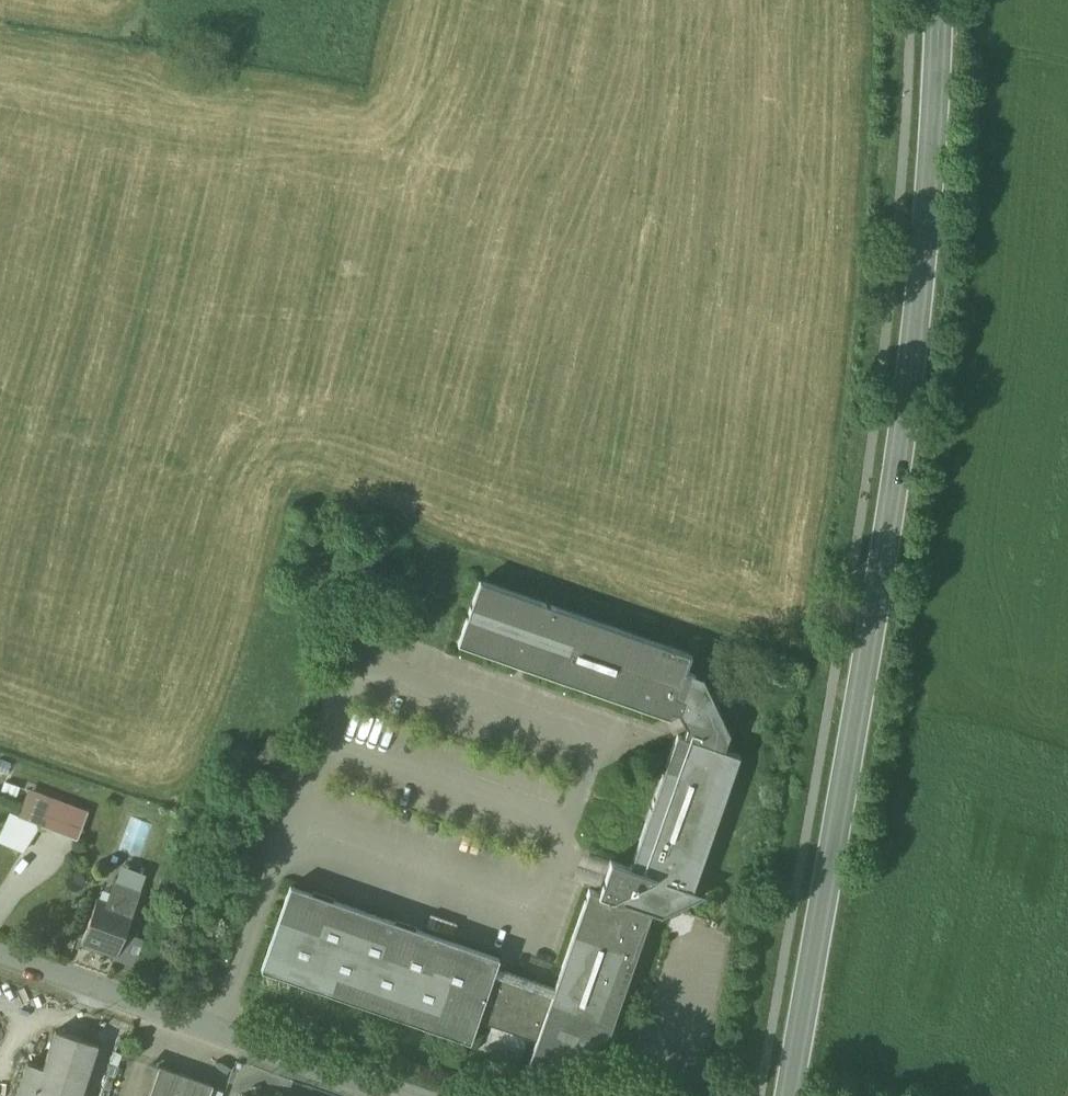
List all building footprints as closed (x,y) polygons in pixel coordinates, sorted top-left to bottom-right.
[(692,654),(480,580),(458,643),(631,704),(670,718),(672,711),(681,713),(681,714),(667,720),(670,727),(673,733),(687,727),(684,735),(677,733),(630,867),(611,860),(610,861),(582,851),(573,877),(602,887),(600,892),(589,889),(555,986),(536,1040),(526,1071),(529,1072),(610,1033),(652,912),(661,915),(669,912),(672,917),(682,912),(679,907),(705,894),(693,890),(740,755),(724,749),(730,733),(703,676),(687,671),(692,654)] [(77,840),(87,810),(51,798),(41,828),(77,840)] [(140,890),(116,880),(107,903),(98,900),(83,940),(117,952),(124,932),(140,890)] [(500,958),(291,886),(261,970),(470,1042),(478,1020),(497,966),(500,958)] [(143,939),(124,932),(117,952),(115,957),(134,964),(143,939)] [(555,986),(497,966),(478,1020),(536,1040),(555,986)] [(43,1066),(26,1061),(15,1095),(81,1095),(98,1043),(54,1029),(43,1066)] [(214,1085),(160,1066),(150,1095),(210,1095),(214,1085)]
